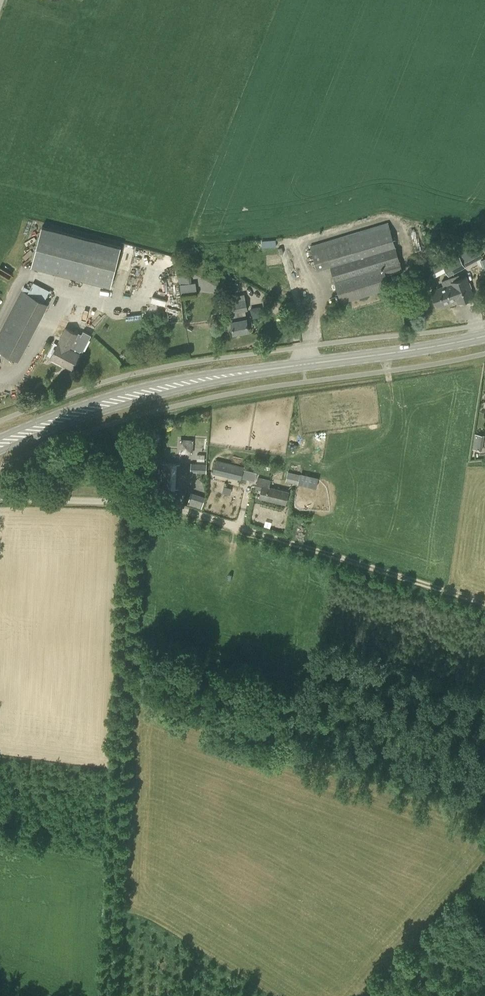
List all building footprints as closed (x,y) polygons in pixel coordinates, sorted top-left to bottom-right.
[(342,302),(389,287),(385,275),(403,270),(388,222),(310,246),(317,270),(331,266),(342,302)] [(42,226),(31,266),(110,286),(120,247),(42,226)] [(457,252),(458,253),(441,262),(430,269),(436,279),(447,273),(449,277),(483,257),(474,242),(457,252)] [(180,284),(191,283),(190,275),(179,276),(180,284)] [(458,275),(449,278),(457,299),(459,303),(472,297),(464,277),(459,279),(458,275)] [(236,279),(230,276),(227,282),(233,286),(236,279)] [(437,305),(457,299),(449,278),(442,281),(443,285),(431,290),(437,305)] [(28,293),(22,291),(0,333),(0,351),(19,361),(47,303),(44,302),(50,290),(33,282),(28,293)] [(181,294),(197,292),(196,282),(180,284),(181,294)] [(405,288),(402,285),(395,291),(398,295),(405,288)] [(233,333),(249,330),(245,310),(247,310),(244,294),(229,297),(232,312),(230,312),(231,321),(233,333)] [(251,309),(253,318),(262,316),(260,307),(251,309)] [(67,328),(59,343),(51,357),(73,369),(80,354),(79,354),(81,350),(83,351),(91,335),(83,330),(81,334),(79,332),(78,334),(67,328)] [(475,434),(473,448),(482,450),(484,435),(475,434)] [(178,462),(178,450),(193,451),(193,438),(180,437),(180,447),(168,446),(167,462),(178,462)] [(244,469),(244,466),(216,459),(213,474),(241,480),(241,477),(255,480),(257,472),(244,469)] [(207,463),(191,463),(190,472),(206,473),(207,463)] [(177,488),(179,465),(162,464),(161,487),(177,488)] [(298,484),(300,474),(288,471),(286,481),(298,484)] [(285,503),(288,492),(269,487),(270,480),(258,477),(255,488),(261,490),(259,497),(285,503)] [(205,497),(191,493),(187,504),(201,509),(205,497)]
